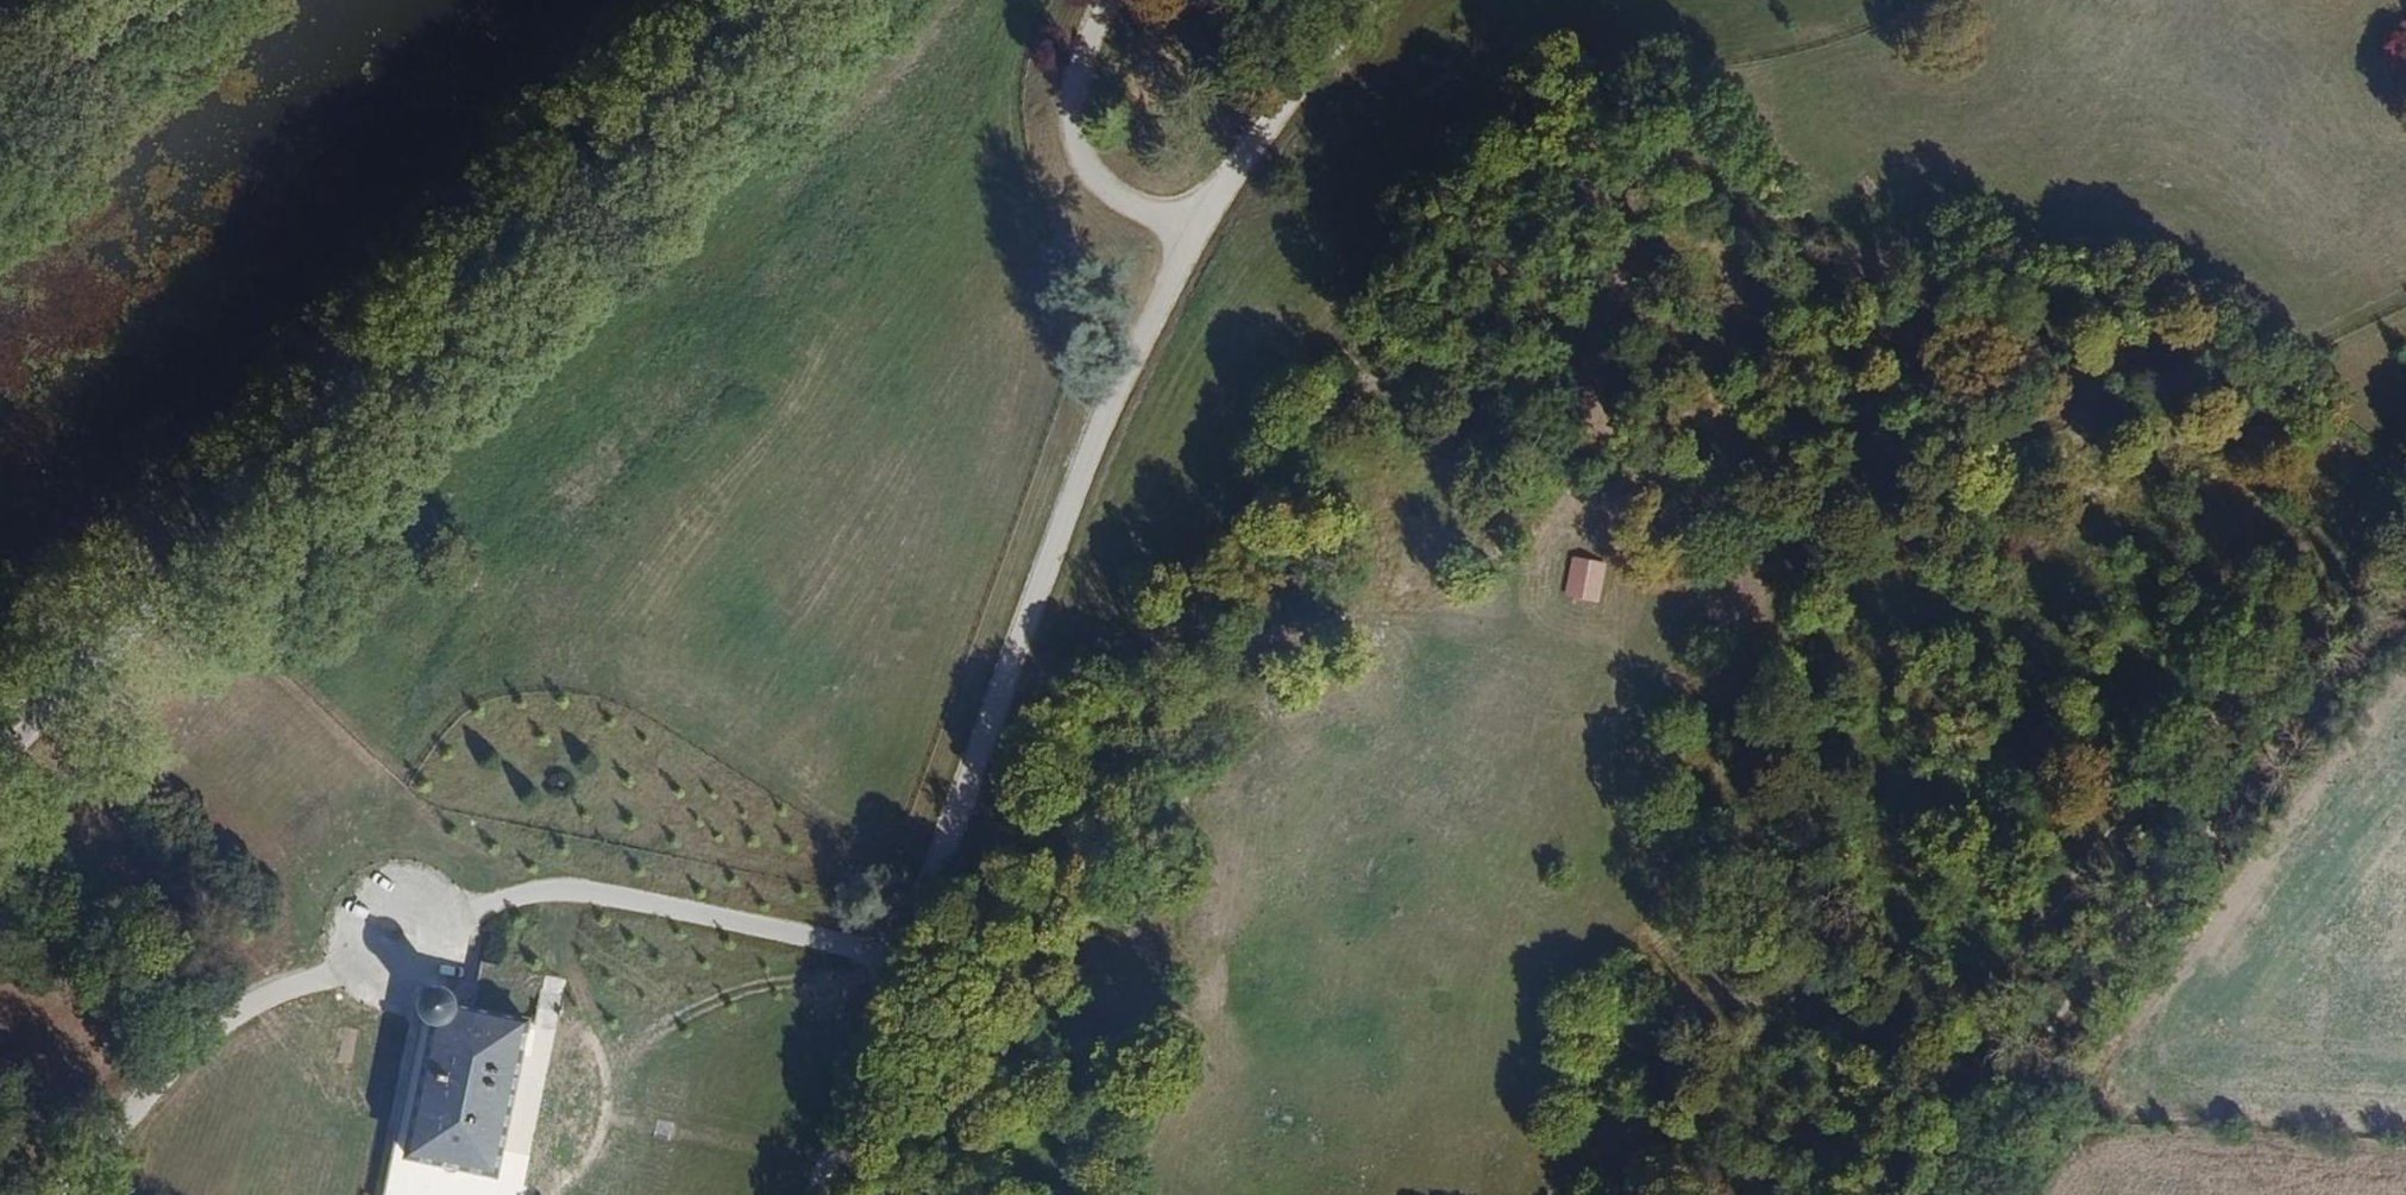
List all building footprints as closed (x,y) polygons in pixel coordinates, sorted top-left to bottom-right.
[(1568,589),(1595,593),(1599,561),(1573,557),(1568,589)] [(419,1004),(419,1016),(380,1194),(520,1194),(521,1186),(492,1180),(524,1028),(460,1013),(449,995),(442,989),(434,988),(425,991),(420,996),(419,1004)] [(352,1064),(361,1031),(347,1027),(338,1060),(352,1064)]
